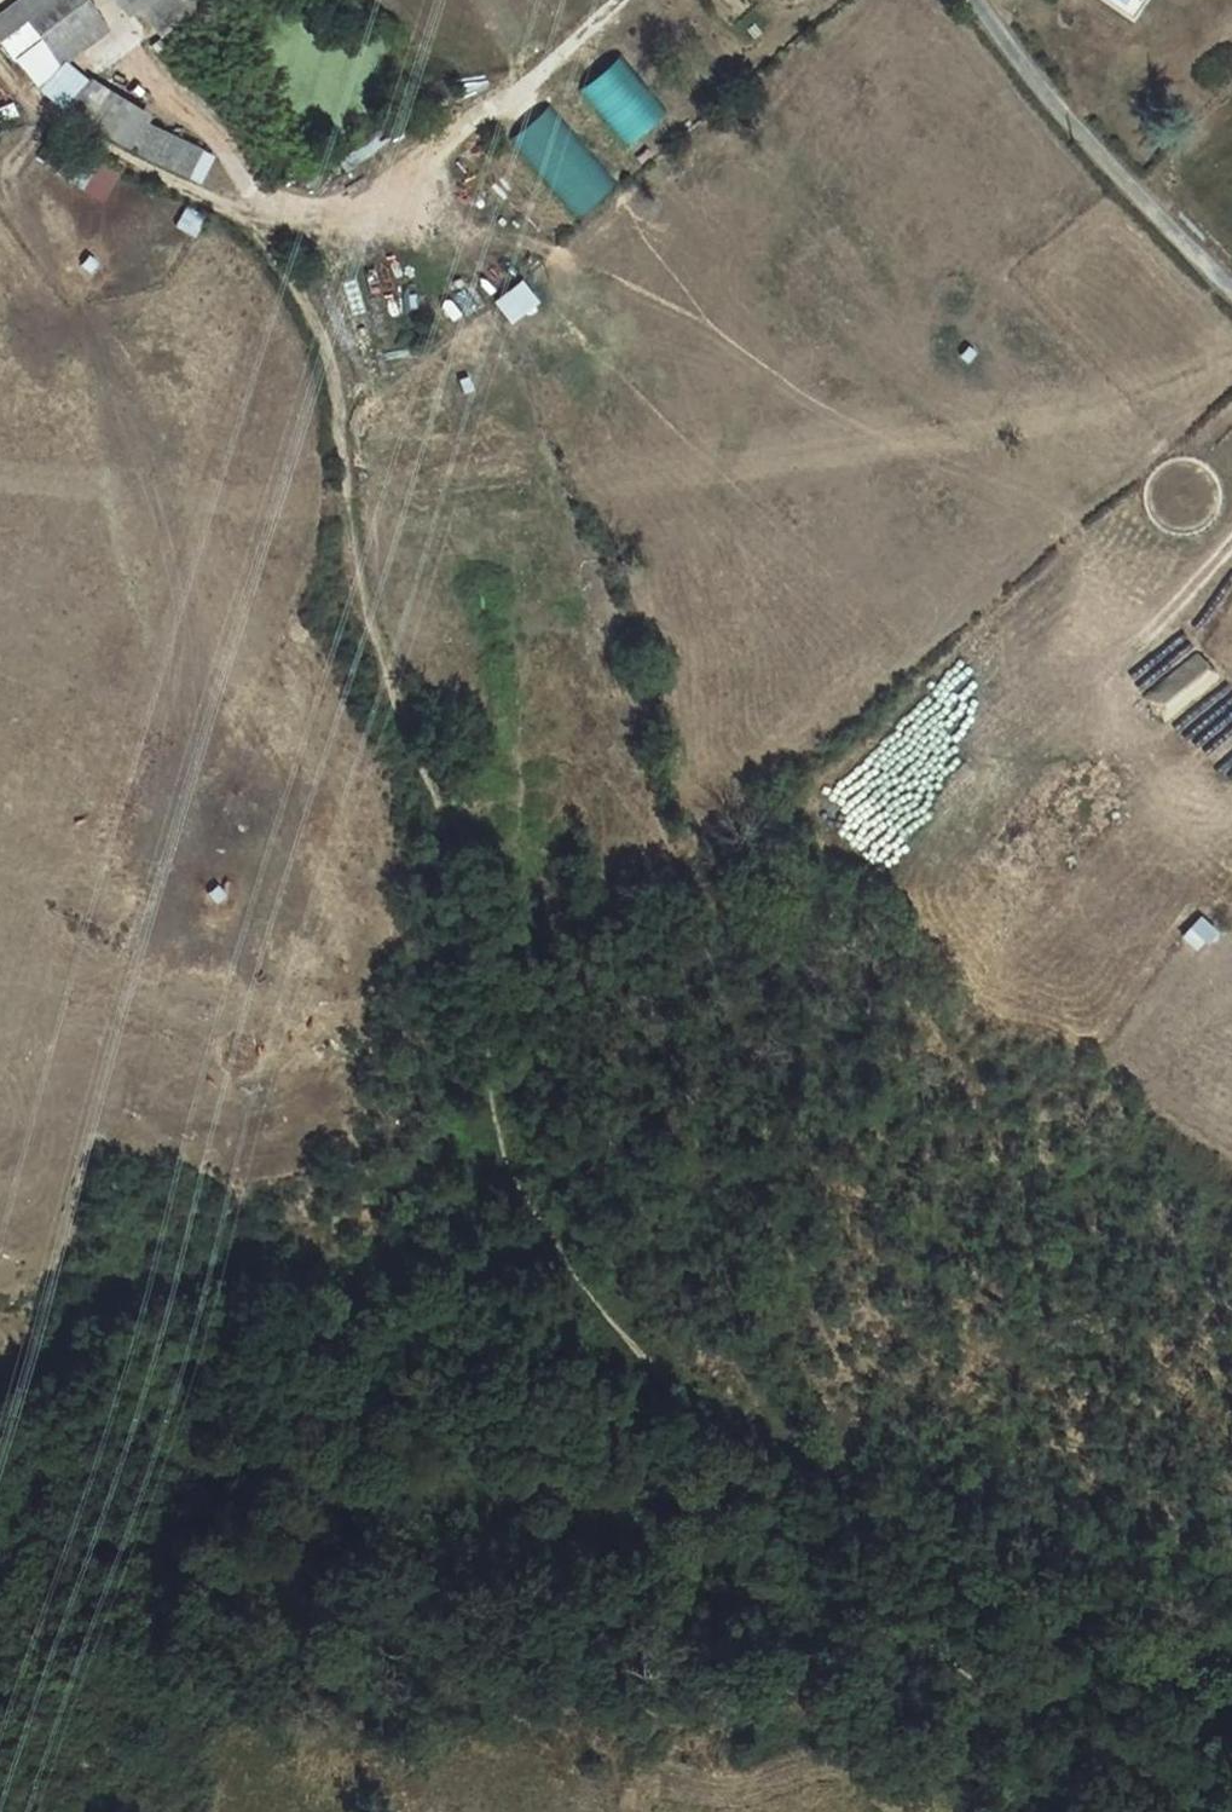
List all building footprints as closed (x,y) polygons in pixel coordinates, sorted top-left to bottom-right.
[(82,0),(23,0),(52,55),(100,32),(82,0)] [(146,22),(184,0),(133,0),(146,22)] [(631,145),(670,110),(621,56),(582,91),(631,145)] [(509,141),(582,216),(619,179),(546,105),(509,141)] [(111,212),(130,182),(79,146),(60,171),(68,181),(79,191),(111,212)]
